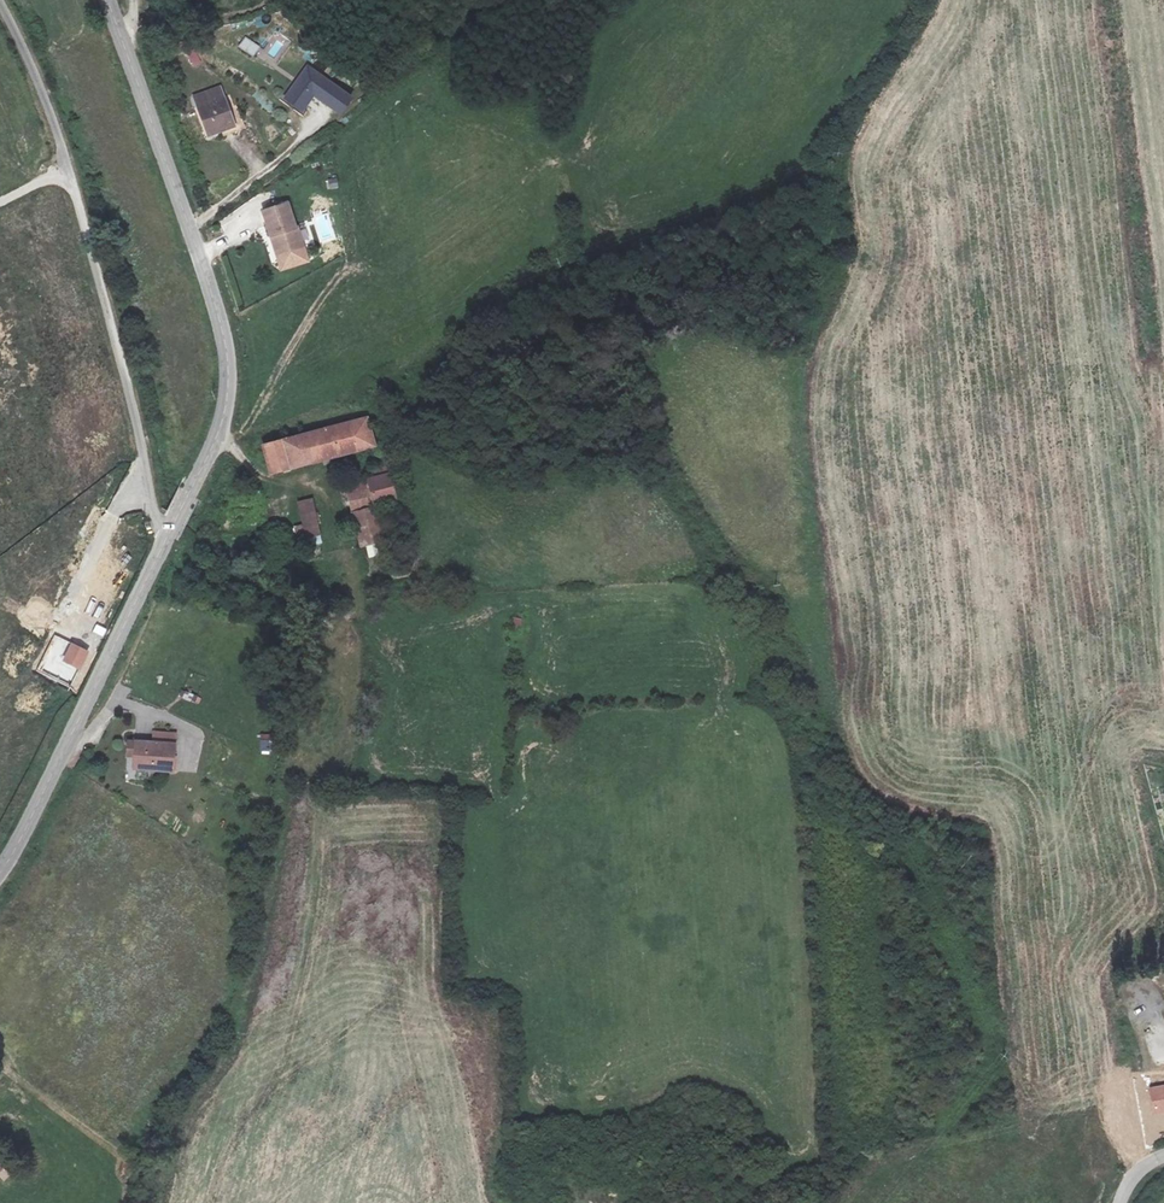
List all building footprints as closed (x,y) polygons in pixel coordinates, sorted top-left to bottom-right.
[(189,54),(191,66),(199,65),(198,53),(189,54)] [(281,98),(303,113),(314,97),(343,116),(356,97),(305,62),(281,98)] [(211,89),(215,100),(227,129),(252,118),(239,90),(235,79),(211,89)] [(325,203),(316,206),(320,222),(329,220),(325,203)] [(298,232),(289,207),(267,217),(275,241),(279,240),(281,245),(278,247),(282,259),(307,250),(301,231),(298,232)] [(373,433),(270,453),(274,480),(377,460),(373,437),(373,433)] [(353,519),(377,514),(399,511),(393,480),(382,482),(383,492),(376,492),(377,502),(351,505),(353,519)] [(297,546),(320,543),(314,499),(298,501),(301,526),(294,527),(297,546)] [(359,559),(384,555),(378,523),(354,527),(359,559)] [(64,670),(79,678),(87,660),(74,653),(64,670)] [(176,773),(177,742),(135,742),(134,771),(176,773)] [(1148,1090),(1153,1117),(1163,1115),(1163,1087),(1148,1090)]
